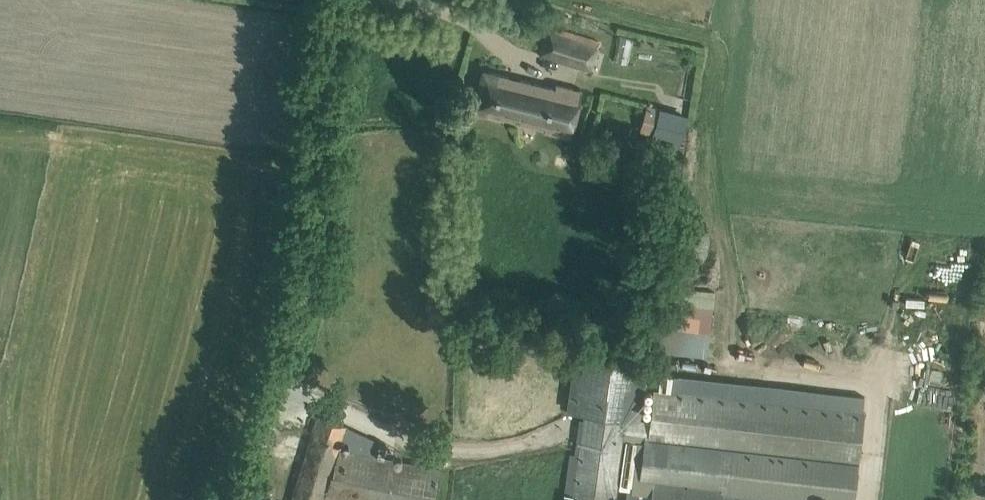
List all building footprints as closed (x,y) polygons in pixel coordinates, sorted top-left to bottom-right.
[(539,52),(589,69),(598,43),(548,26),(539,52)] [(544,132),(569,139),(581,92),(556,86),(554,90),(483,70),(473,111),(544,130),(544,132)] [(681,142),(687,114),(645,104),(639,132),(681,142)] [(660,324),(659,353),(708,354),(708,324),(660,324)] [(618,472),(629,473),(625,499),(829,499),(830,497),(849,499),(853,499),(864,412),(862,412),(864,396),(660,373),(658,389),(652,388),(648,417),(640,416),(646,364),(575,355),(567,412),(585,415),(573,499),(564,498),(564,499),(614,499),(618,472)] [(437,466),(338,451),(346,425),(317,416),(291,499),(432,499),(437,466)]
